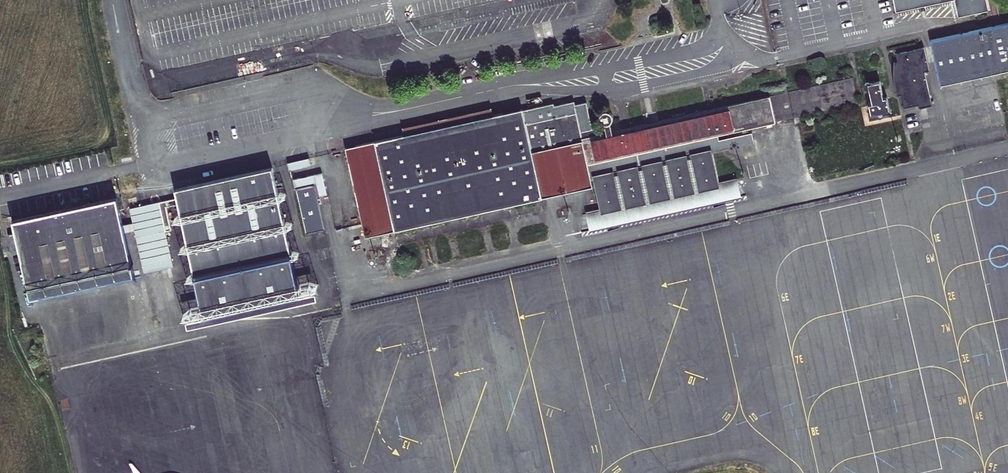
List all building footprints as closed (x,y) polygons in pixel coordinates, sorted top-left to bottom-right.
[(895,13),(954,0),(958,17),(988,11),(985,0),(892,0),(895,13)] [(931,40),(932,46),(935,61),(941,85),(1007,70),(1007,23),(931,40)] [(932,46),(924,47),(928,63),(935,61),(932,46)] [(928,63),(924,47),(896,54),(898,62),(894,63),(894,67),(895,67),(898,80),(894,81),(895,88),(896,95),(901,94),(904,108),(919,105),(919,108),(932,105),(925,71),(929,71),(928,63)] [(858,103),(853,78),(772,96),(778,122),(798,117),(858,103)] [(884,98),(880,81),(867,84),(872,104),(868,104),(870,115),(878,114),(878,117),(891,114),(887,97),(885,97),(886,98),(884,98)] [(770,96),(728,106),(741,130),(742,130),(748,128),(766,124),(772,123),(775,122),(770,96)] [(612,131),(610,123),(611,123),(612,122),(612,121),(613,120),(613,119),(613,117),(612,115),(612,114),(611,114),(610,113),(609,112),(608,112),(607,111),(606,111),(605,112),(604,112),(602,113),(601,114),(600,115),(600,116),(600,117),(600,118),(600,119),(600,120),(600,121),(601,122),(602,123),(603,124),(604,124),(605,124),(605,126),(592,129),(586,102),(575,105),(574,102),(554,106),(553,104),(523,111),(522,109),(493,116),(482,118),(482,115),(445,125),(443,127),(404,136),(375,142),(395,231),(542,198),(532,152),(582,141),(591,180),(594,180),(600,209),(719,182),(712,153),(721,151),(719,140),(718,135),(731,132),(727,132),(727,106),(612,131)] [(482,115),(482,118),(493,116),(492,108),(481,110),(482,115)] [(481,110),(442,119),(445,125),(482,115),(481,110)] [(403,128),(404,136),(443,127),(445,125),(442,119),(403,128)] [(752,132),(744,134),(749,144),(754,143),(752,132)] [(719,140),(721,151),(742,146),(742,135),(719,140)] [(532,152),(542,198),(593,186),(591,180),(582,141),(532,152)] [(346,149),(365,238),(395,231),(375,142),(346,149)] [(310,158),(287,163),(289,170),(311,165),(310,158)] [(273,167),(175,189),(203,316),(301,294),(273,167)] [(322,173),(293,180),(294,187),(316,182),(319,196),(327,195),(322,173)] [(586,212),(590,230),(741,196),(737,178),(719,182),(600,209),(586,212)] [(296,189),(306,233),(324,229),(315,185),(296,189)] [(117,198),(13,220),(30,298),(134,276),(125,232),(123,226),(117,198)] [(159,202),(130,209),(133,223),(135,230),(145,273),(174,266),(159,202)] [(135,230),(133,223),(123,226),(125,232),(135,230)]
